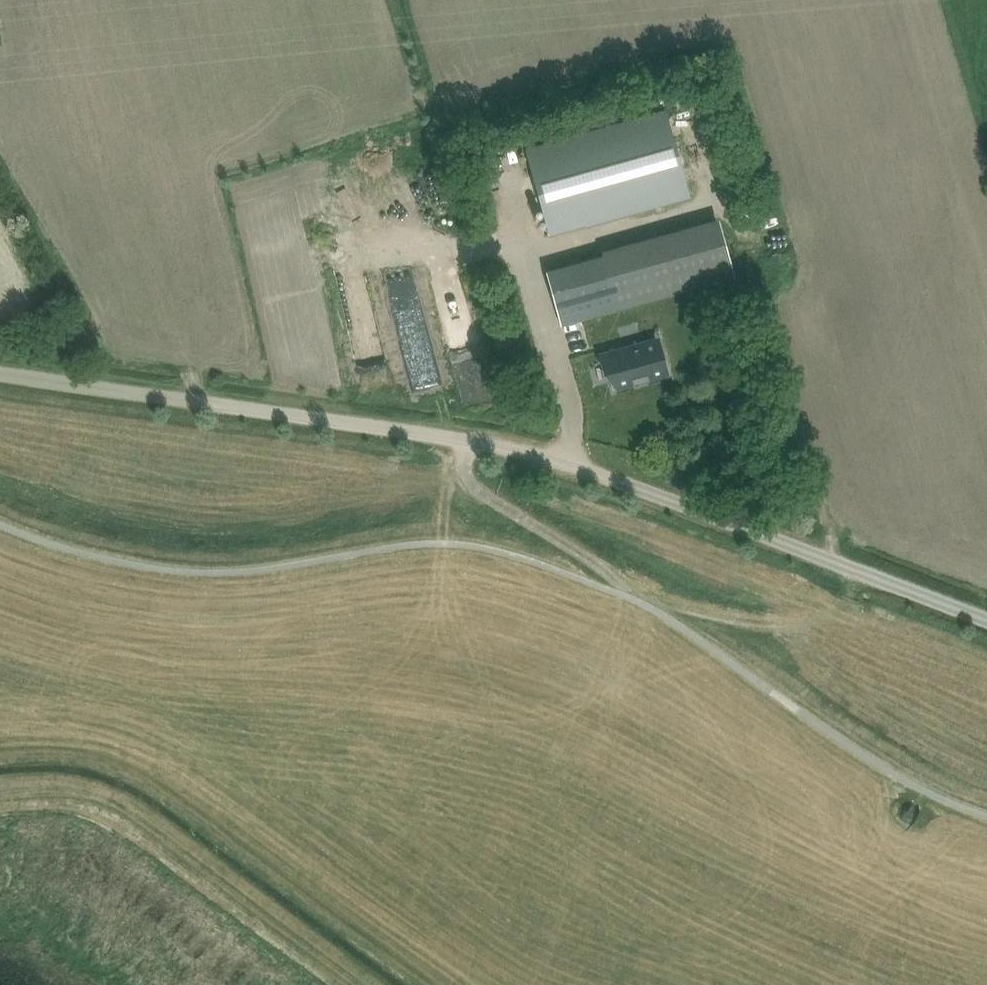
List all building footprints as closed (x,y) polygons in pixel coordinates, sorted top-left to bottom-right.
[(665,112),(526,151),(549,235),(689,196),(665,112)] [(603,255),(546,271),(561,325),(618,309),(618,310),(735,277),(718,218),(601,251),(603,255)] [(655,338),(605,352),(615,389),(665,375),(655,338)]
